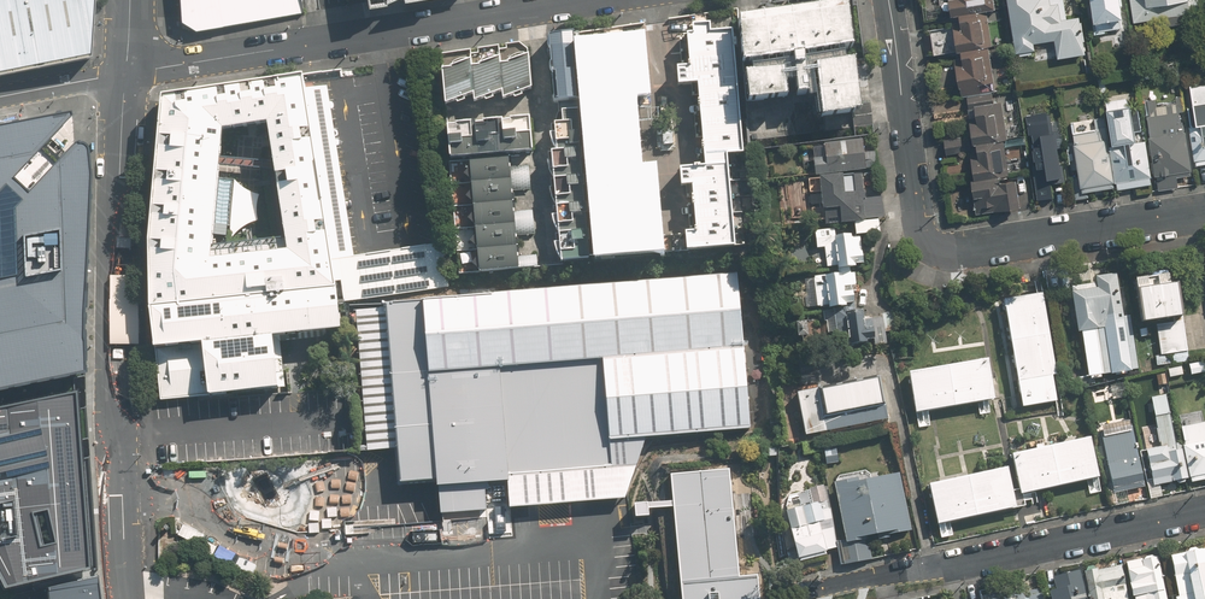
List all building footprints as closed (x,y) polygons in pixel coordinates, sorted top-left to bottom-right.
[(89,56),(90,0),(0,0),(0,71),(89,56)] [(302,0),(180,0),(182,20),(196,29),(304,12),(302,0)] [(951,16),(960,14),(963,30),(955,31),(958,52),(961,51),(963,64),(956,65),(961,95),(995,89),(988,46),(1000,44),(995,14),(984,16),(983,9),(996,7),(995,0),(949,0),(951,16)] [(1062,0),(1009,0),(1018,52),(1035,49),(1034,42),(1054,39),(1058,59),(1086,54),(1079,15),(1065,18),(1062,0)] [(1096,33),(1124,29),(1120,0),(1092,0),(1096,33)] [(1135,22),(1197,13),(1196,0),(1131,0),(1135,22)] [(846,6),(737,20),(743,64),(750,64),(751,74),(745,74),(747,102),(789,98),(788,82),(795,82),(797,95),(818,92),(821,118),(860,114),(855,64),(846,65),(844,52),(852,50),(846,6)] [(630,40),(581,43),(600,241),(610,240),(611,258),(688,251),(736,247),(725,155),(743,153),(733,31),(712,34),(711,25),(692,24),(693,34),(687,35),(692,66),(676,67),(678,86),(697,86),(705,166),(678,167),(681,187),(692,186),(696,233),(658,237),(645,238),(640,190),(654,189),(653,172),(635,173),(627,92),(646,91),(646,74),(632,68),(630,40)] [(578,102),(573,34),(549,36),(554,103),(578,102)] [(471,61),(442,72),(445,106),(474,95),(473,103),(502,93),(501,102),(531,90),(530,56),(500,67),(500,58),(471,69),(471,61)] [(162,350),(163,394),(278,387),(271,338),(345,329),(338,288),(333,286),(302,83),(219,96),(164,100),(150,236),(157,349),(162,350)] [(992,93),(968,95),(970,109),(975,108),(977,123),(971,124),(974,145),(977,144),(978,158),(971,159),(974,179),(975,213),(1019,208),(1018,180),(1001,181),(1001,186),(994,186),(993,177),(1009,175),(1004,139),(1019,137),(1017,124),(1007,125),(1004,101),(993,102),(992,93)] [(1196,168),(1204,167),(1204,98),(1190,101),(1196,133),(1191,134),(1196,168)] [(1116,186),(1117,190),(1134,187),(1135,193),(1152,190),(1147,140),(1138,142),(1128,106),(1106,110),(1113,149),(1110,150),(1116,186)] [(582,139),(580,110),(561,111),(562,124),(555,124),(556,151),(553,152),(561,262),(589,261),(588,242),(590,242),(590,230),(586,230),(585,215),(589,215),(589,203),(584,203),(583,188),(587,188),(586,174),(582,174),(581,160),(584,160),(583,149),(579,149),(579,139),(582,139)] [(1065,178),(1058,150),(1064,148),(1059,127),(1054,128),(1050,111),(1025,117),(1041,184),(1065,178)] [(1157,175),(1160,190),(1179,188),(1177,176),(1193,174),(1186,130),(1184,130),(1181,111),(1148,116),(1155,176),(1157,175)] [(67,112),(0,126),(0,390),(84,373),(81,331),(88,170),(86,151),(85,148),(85,145),(82,142),(78,141),(75,142),(72,143),(25,192),(17,185),(9,178),(68,117),(67,112)] [(449,124),(452,159),(469,157),(481,275),(520,271),(516,235),(536,235),(535,211),(514,212),(512,191),(538,189),(536,165),(509,167),(508,155),(533,153),(530,118),(449,124)] [(1108,151),(1105,130),(1092,132),(1090,119),(1071,122),(1082,192),(1116,186),(1110,150),(1108,151)] [(864,155),(863,139),(824,143),(824,147),(812,148),(816,176),(866,171),(866,167),(878,166),(877,153),(864,155)] [(855,224),(856,234),(880,231),(879,221),(882,221),(879,197),(870,198),(867,173),(819,178),(823,211),(826,210),(828,227),(855,224)] [(835,230),(816,231),(817,249),(826,248),(829,267),(838,267),(838,275),(811,276),(811,279),(805,280),(807,307),(854,305),(854,292),(848,293),(848,287),(856,286),(855,274),(851,274),(851,268),(856,268),(856,264),(864,264),(861,236),(836,236),(835,230)] [(449,287),(442,244),(332,262),(336,284),(345,282),(348,303),(449,287)] [(736,273),(360,306),(372,449),(398,446),(401,485),(437,482),(439,513),(489,509),(487,483),(507,481),(510,507),(650,495),(645,439),(750,431),(736,273)] [(1090,377),(1136,369),(1127,319),(1123,319),(1115,274),(1095,278),(1096,284),(1071,288),(1079,333),(1082,333),(1090,377)] [(1177,362),(1190,360),(1178,283),(1170,284),(1168,274),(1135,279),(1141,323),(1156,321),(1161,354),(1176,352),(1177,362)] [(1056,376),(1042,295),(1005,302),(1023,408),(1057,402),(1053,376),(1056,376)] [(864,316),(847,317),(850,345),(866,343),(866,340),(874,340),(874,329),(865,329),(864,316)] [(818,319),(798,321),(799,336),(807,336),(807,338),(806,339),(806,340),(806,341),(807,342),(807,343),(808,344),(808,345),(809,345),(809,346),(810,346),(811,347),(812,347),(813,347),(814,347),(815,347),(816,347),(817,347),(817,346),(818,346),(819,345),(820,344),(820,343),(820,342),(821,342),(821,341),(821,340),(821,339),(821,338),(820,338),(820,337),(820,332),(818,319)] [(976,403),(978,414),(988,412),(986,401),(995,399),(988,359),(908,373),(916,413),(976,403)] [(881,377),(797,392),(805,435),(889,420),(881,377)] [(73,388),(0,402),(0,587),(1,589),(88,567),(73,388)] [(1189,479),(1183,442),(1175,444),(1166,394),(1151,397),(1161,448),(1147,450),(1153,480),(1148,481),(1151,499),(1163,496),(1161,484),(1189,479)] [(1189,479),(1191,478),(1192,483),(1204,480),(1204,423),(1181,427),(1184,442),(1183,442),(1189,479)] [(1135,429),(1102,436),(1113,488),(1146,481),(1135,429)] [(995,470),(994,461),(982,464),(984,472),(929,485),(938,525),(1028,504),(1025,494),(1100,478),(1091,436),(1013,453),(1021,489),(1013,490),(1008,467),(995,470)] [(823,450),(826,466),(841,463),(839,447),(823,450)] [(669,476),(680,598),(765,598),(763,574),(740,576),(731,471),(669,476)] [(834,481),(835,485),(845,538),(837,540),(842,564),(872,559),(868,539),(912,530),(901,473),(875,478),(874,473),(834,481)] [(801,506),(786,511),(799,558),(837,547),(827,485),(797,495),(801,506)] [(1201,550),(1193,547),(1188,553),(1170,556),(1179,596),(1176,597),(1176,598),(1204,598),(1204,549),(1201,550)] [(1127,562),(1135,598),(1167,598),(1158,555),(1127,562)] [(1098,568),(1084,571),(1090,598),(1128,598),(1121,566),(1099,571),(1098,568)] [(1052,598),(1087,598),(1080,570),(1054,576),(1057,590),(1050,592),(1052,598)] [(95,577),(43,588),(45,598),(99,598),(95,577)] [(1042,595),(1025,598),(1023,587),(980,596),(980,598),(1043,598),(1042,595)]
